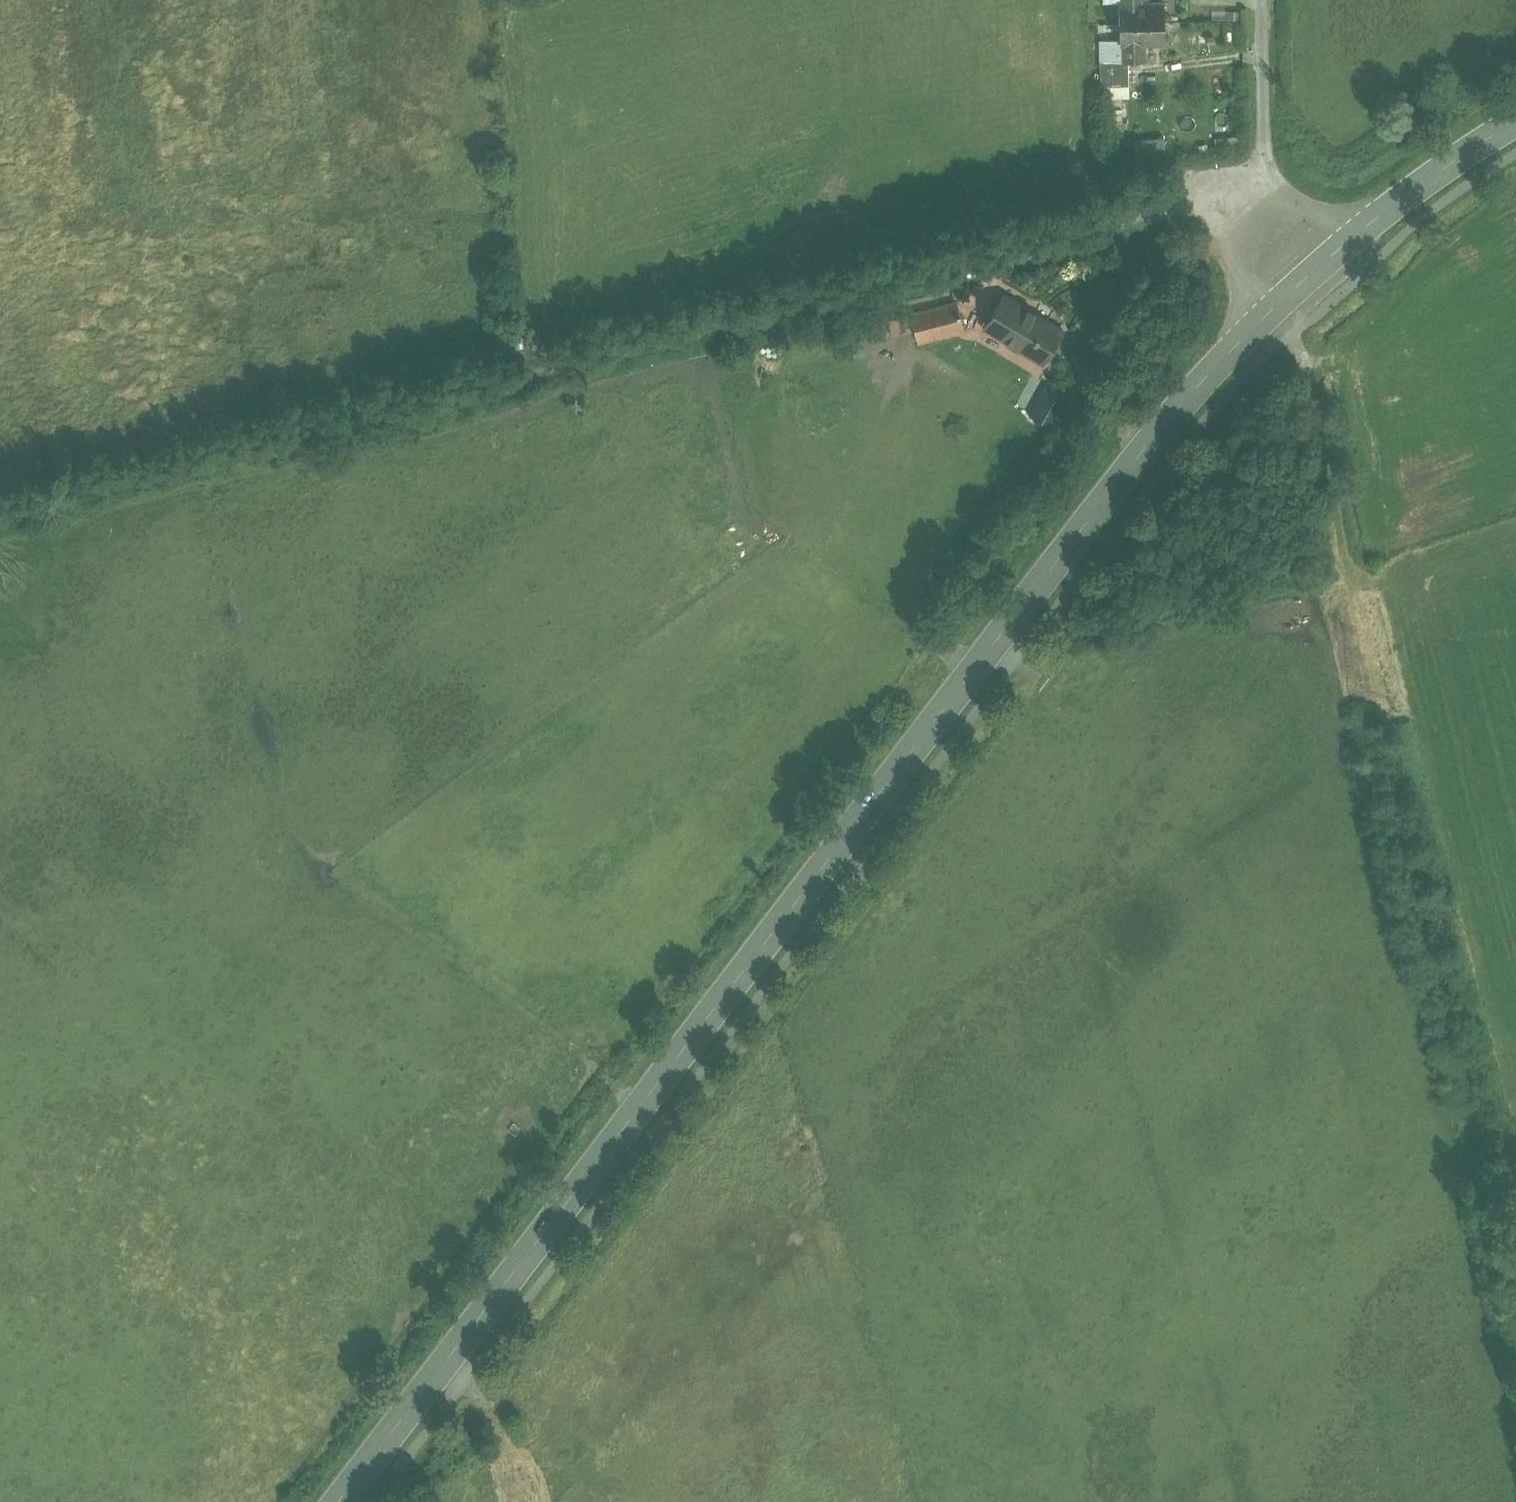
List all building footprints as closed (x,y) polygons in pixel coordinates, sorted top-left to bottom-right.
[(1121,0),(1121,43),(1125,43),(1125,62),(1146,61),(1146,42),(1163,42),(1162,0),(1125,0),(1121,0)] [(1129,168),(1140,167),(1140,162),(1163,161),(1162,136),(1128,137),(1129,168)] [(981,331),(1037,365),(1055,337),(997,302),(981,331)] [(958,332),(952,304),(908,314),(915,343),(958,332)]
